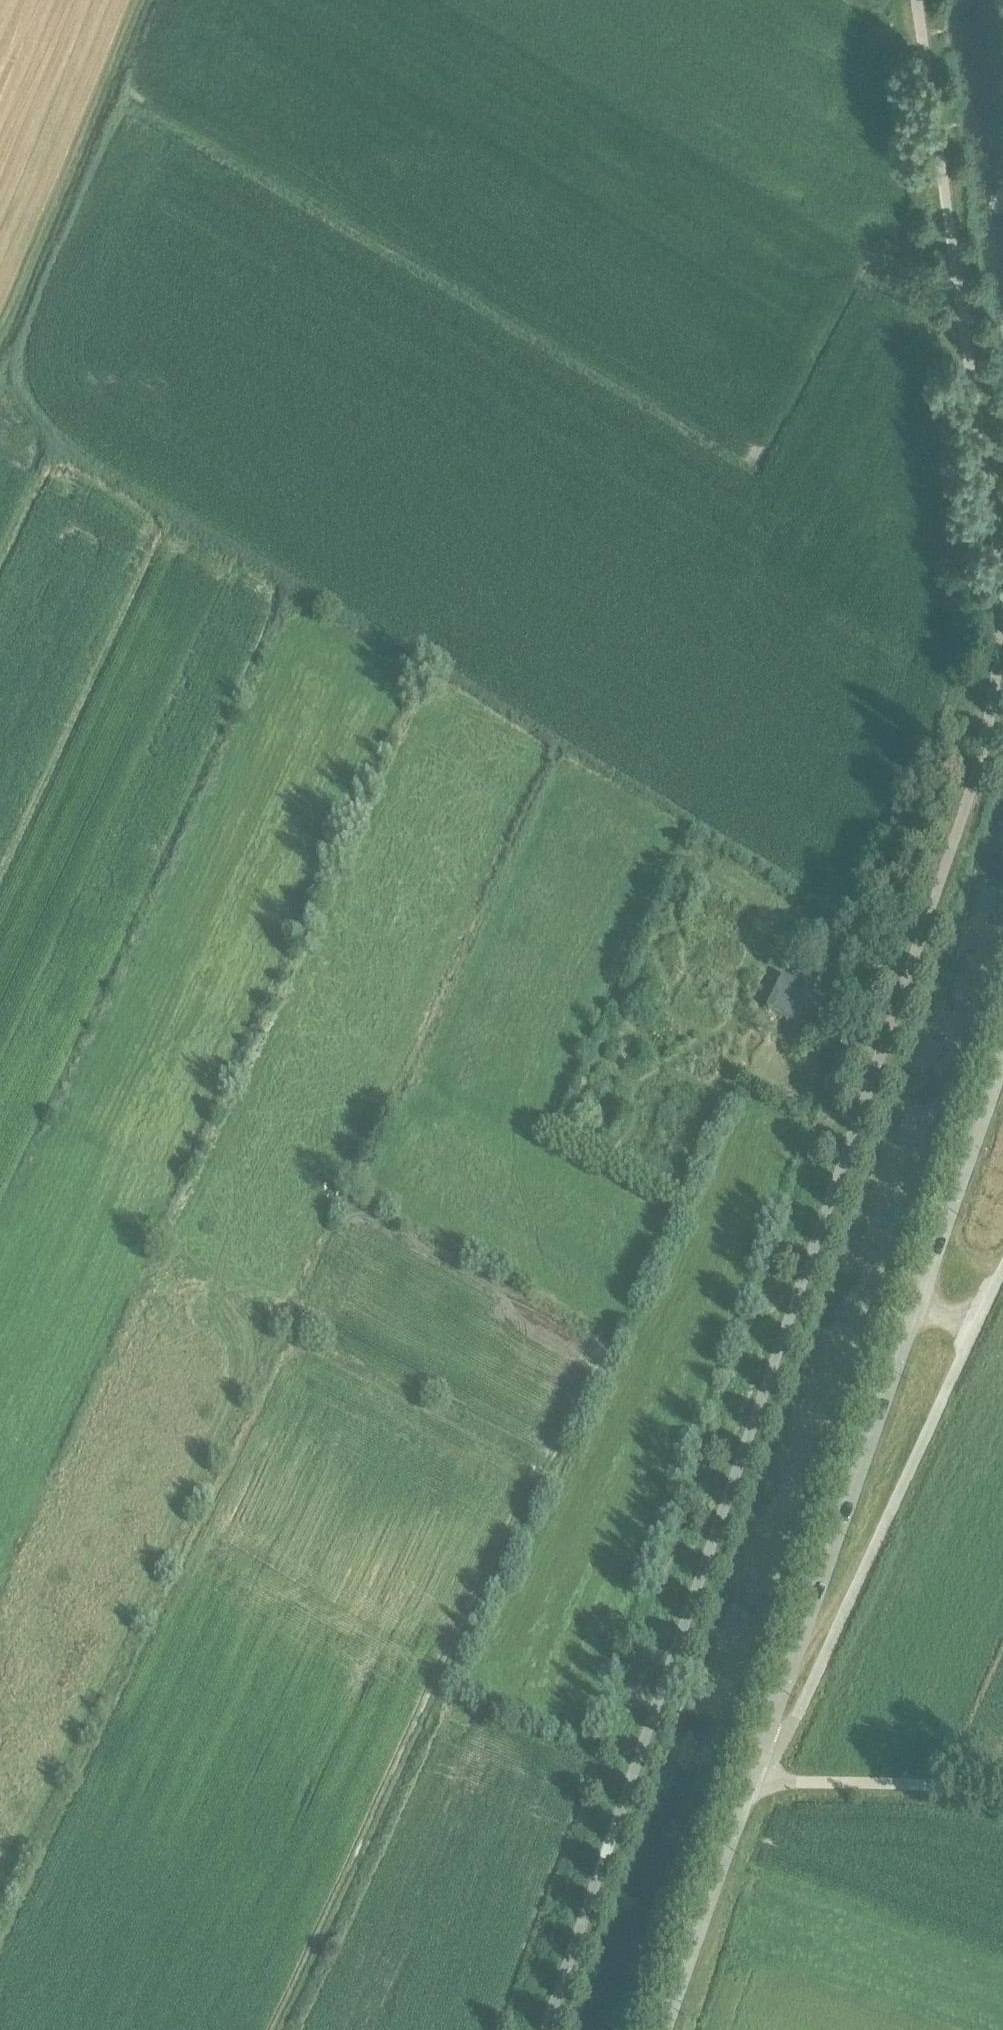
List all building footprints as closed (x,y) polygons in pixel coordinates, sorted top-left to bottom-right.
[(782,976),(766,1010),(773,1013),(784,1018),(807,1029),(812,1020),(808,1018),(819,994),(804,987),(801,985),(800,985),(782,976)]
